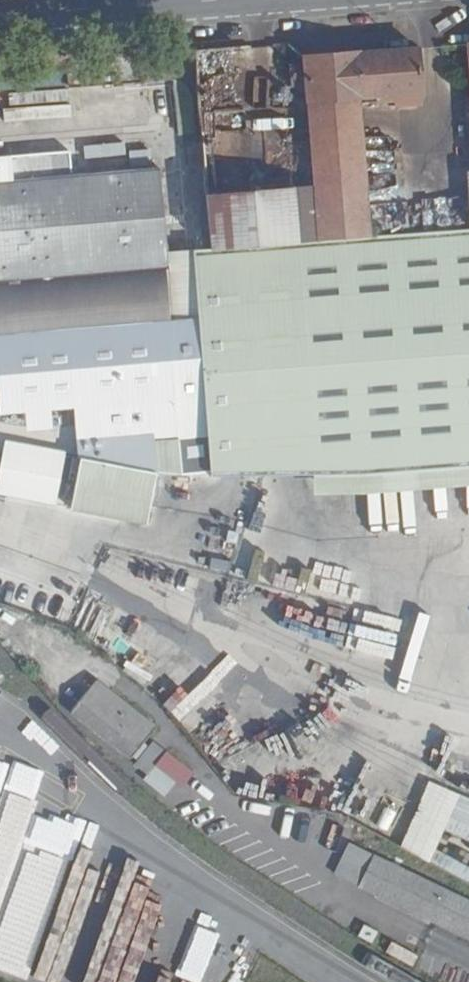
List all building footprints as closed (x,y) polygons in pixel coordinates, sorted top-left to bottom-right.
[(241,253),(367,242),(357,99),(422,95),(417,49),(302,58),(302,66),(289,66),(290,88),(305,87),(312,186),(207,194),(211,246),(201,249),(202,255),(240,252),(241,253)] [(9,295),(7,279),(172,263),(164,186),(3,200),(0,178),(0,296),(9,295)] [(367,242),(241,253),(259,470),(365,477),(366,494),(468,485),(468,232),(367,242)] [(175,312),(14,330),(24,417),(93,406),(97,427),(125,421),(128,445),(111,442),(107,478),(175,488),(176,458),(189,455),(184,424),(227,415),(236,468),(259,470),(241,253),(240,252),(202,255),(210,308),(175,312)] [(7,279),(9,295),(14,330),(175,312),(172,263),(7,279)] [(54,506),(67,453),(5,438),(0,460),(0,493),(54,506)] [(93,679),(66,717),(129,762),(156,724),(93,679)] [(153,738),(129,765),(166,799),(191,772),(153,738)] [(352,847),(338,875),(468,940),(468,905),(352,847)] [(66,981),(140,981),(152,941),(84,921),(66,981)]
